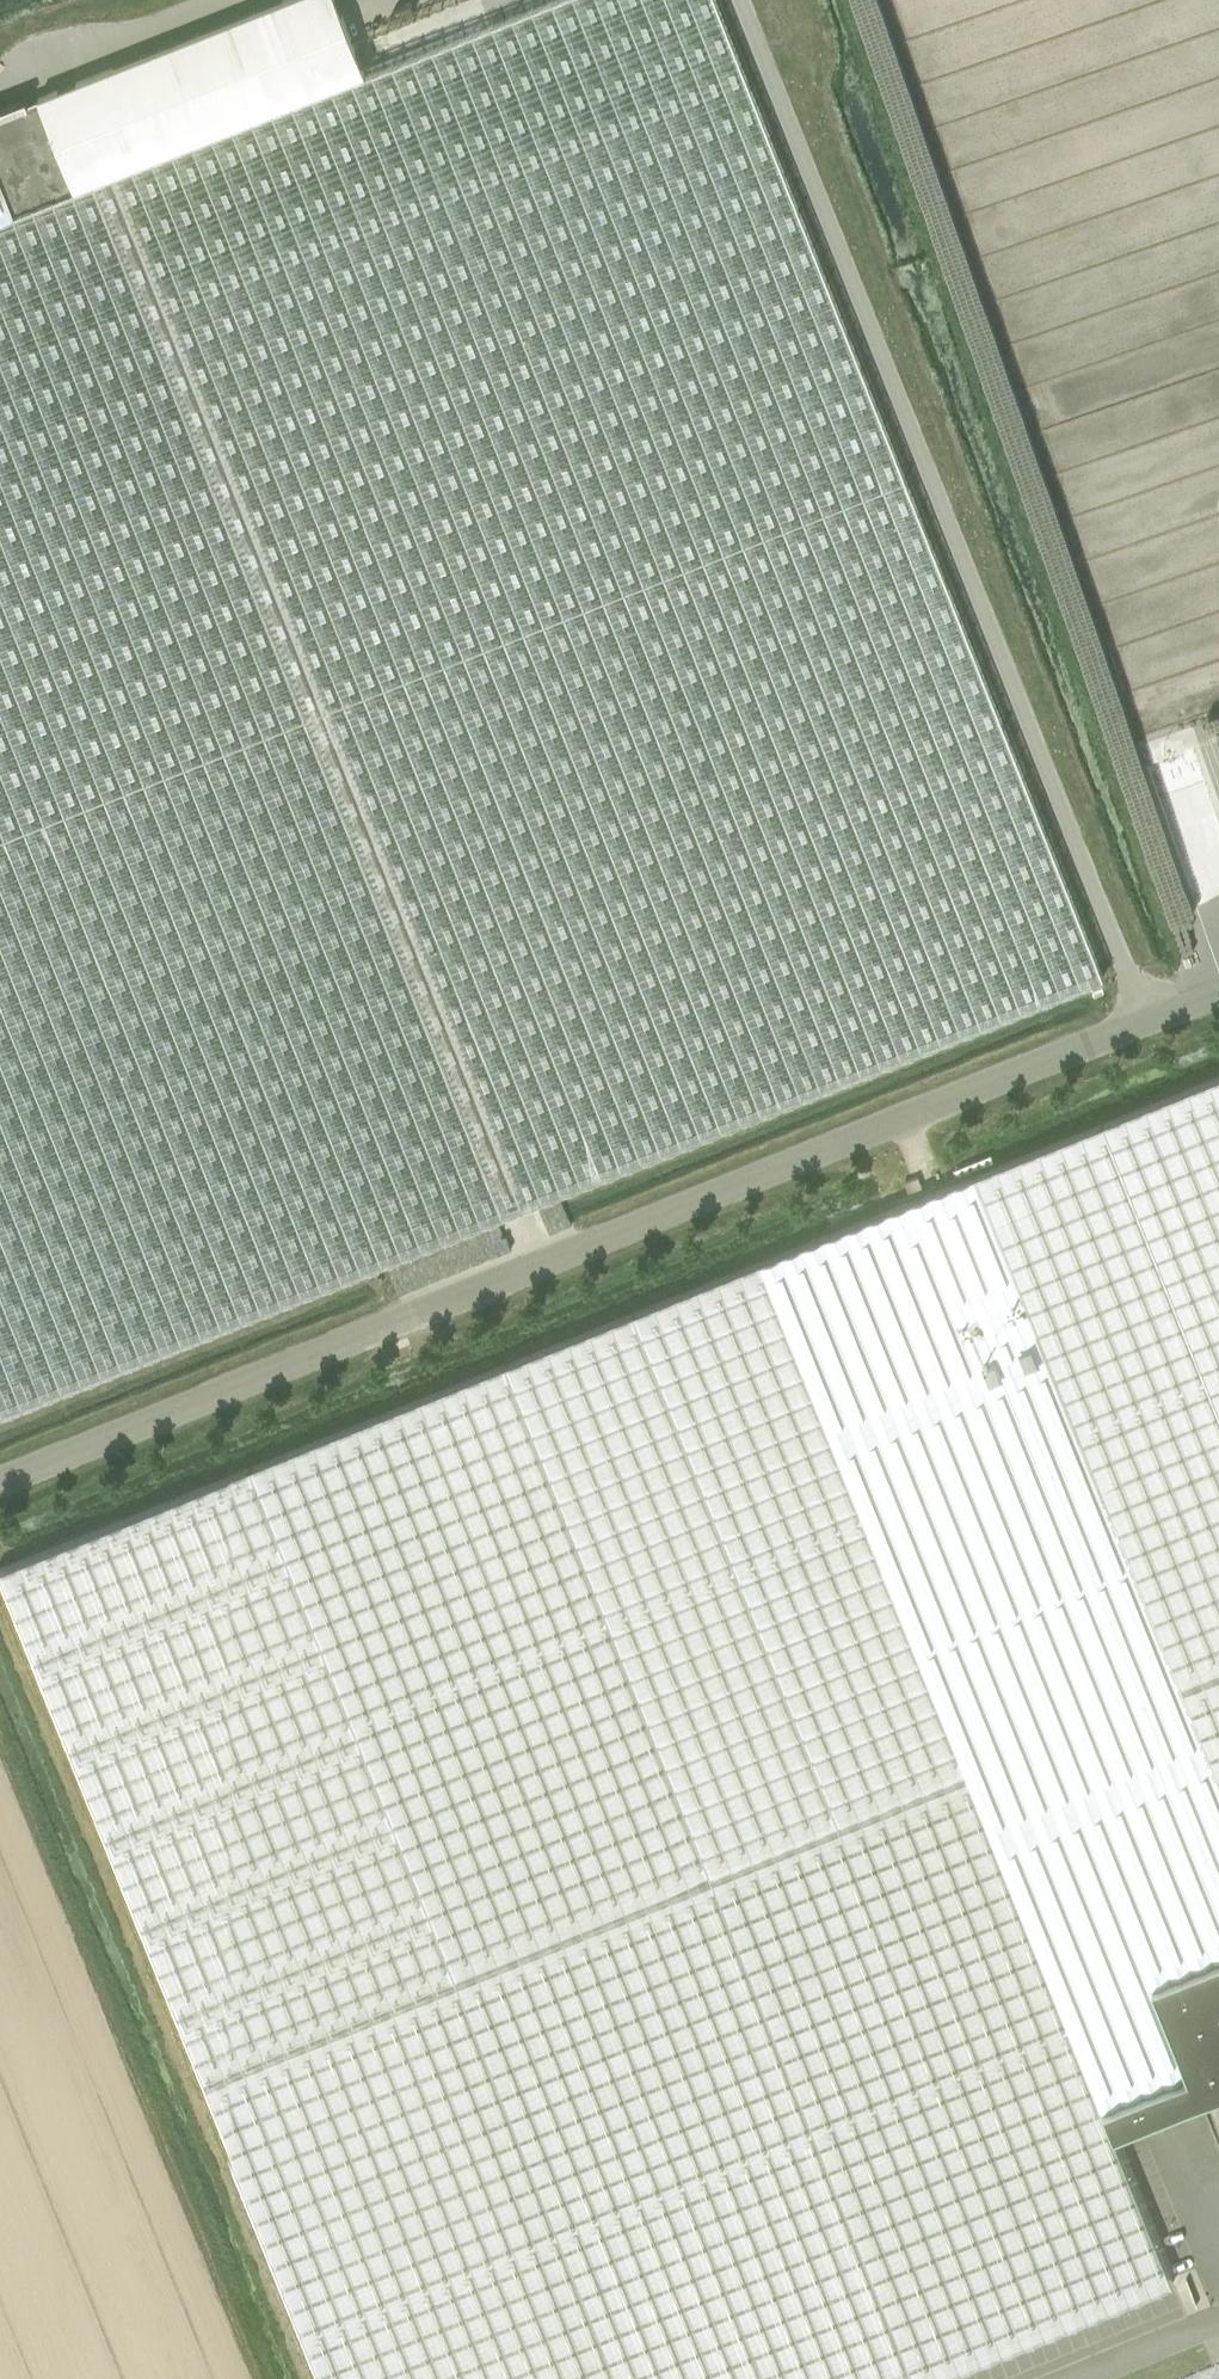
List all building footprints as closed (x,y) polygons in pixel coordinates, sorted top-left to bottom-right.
[(366,75),(13,215),(0,181),(0,1414),(1104,975),(717,0),(554,0),(366,75)] [(366,75),(336,0),(285,0),(38,98),(40,101),(29,105),(26,98),(25,99),(19,107),(0,114),(0,181),(13,215),(366,75)] [(976,1175),(1218,1779),(1218,1077),(976,1175)] [(1114,2137),(1218,2095),(1218,1779),(976,1175),(761,1262),(1114,2137)] [(1114,2137),(761,1262),(0,1569),(0,1582),(321,2378),(933,2378),(1173,2283),(1114,2137)]
